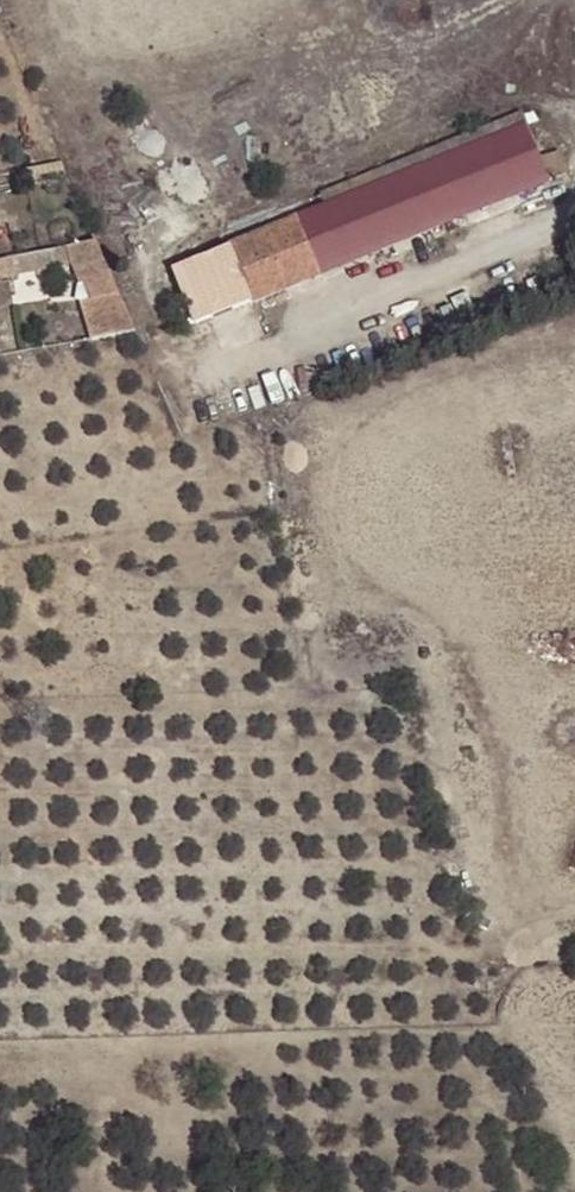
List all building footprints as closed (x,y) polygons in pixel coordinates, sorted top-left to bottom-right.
[(317,197),(321,208),(380,185),(526,126),(522,116),(317,197)] [(380,185),(321,208),(173,269),(196,324),(360,258),(567,173),(558,152),(540,160),(526,126),(380,185)] [(80,302),(90,340),(133,333),(101,258),(94,243),(61,249),(15,258),(18,276),(70,266),(79,284),(83,284),(91,300),(80,302)] [(9,278),(18,276),(15,258),(6,259),(9,278)]
